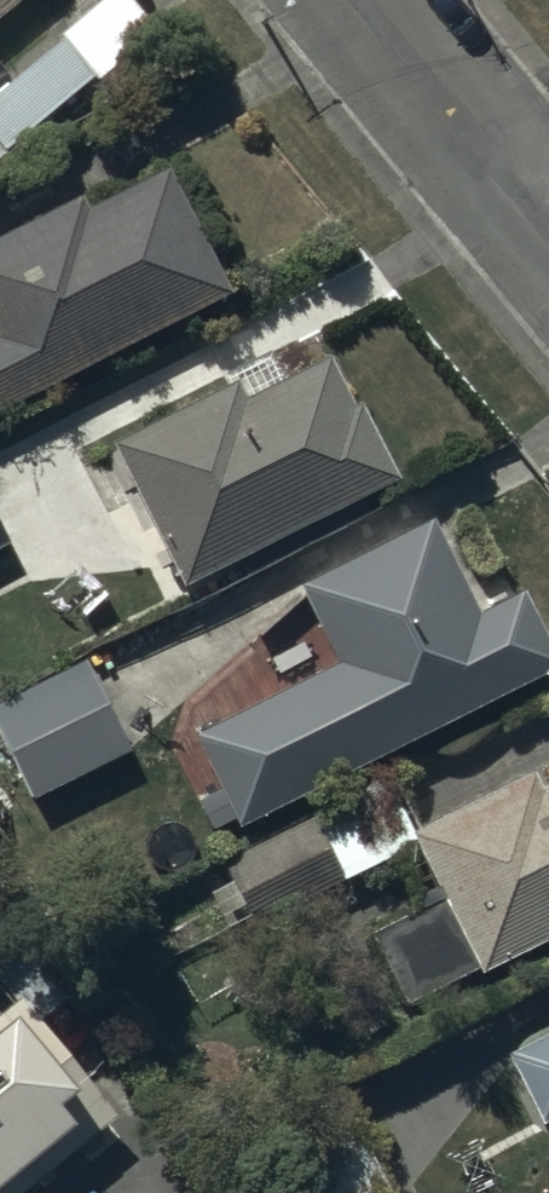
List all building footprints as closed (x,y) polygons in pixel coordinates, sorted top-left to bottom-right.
[(36,0),(0,0),(0,30),(36,0)] [(238,276),(187,175),(85,227),(76,210),(7,245),(0,231),(0,396),(238,276)] [(239,365),(113,430),(187,573),(401,462),(364,391),(360,393),(333,339),(248,383),(239,365)] [(195,718),(242,815),(548,657),(548,613),(528,572),(482,595),(436,503),(303,571),(341,646),(195,718)] [(0,510),(0,537),(11,532),(0,510)] [(0,688),(0,717),(35,787),(131,738),(85,646),(0,688)] [(371,909),(409,985),(486,947),(491,957),(548,928),(548,768),(540,752),(416,814),(445,872),(371,909)] [(229,917),(255,902),(261,913),(347,866),(314,804),(228,852),(236,868),(210,882),(229,917)] [(120,1101),(20,981),(2,995),(0,993),(0,1192),(9,1192),(120,1101)] [(511,1038),(547,1111),(548,1109),(548,1019),(511,1038)]
